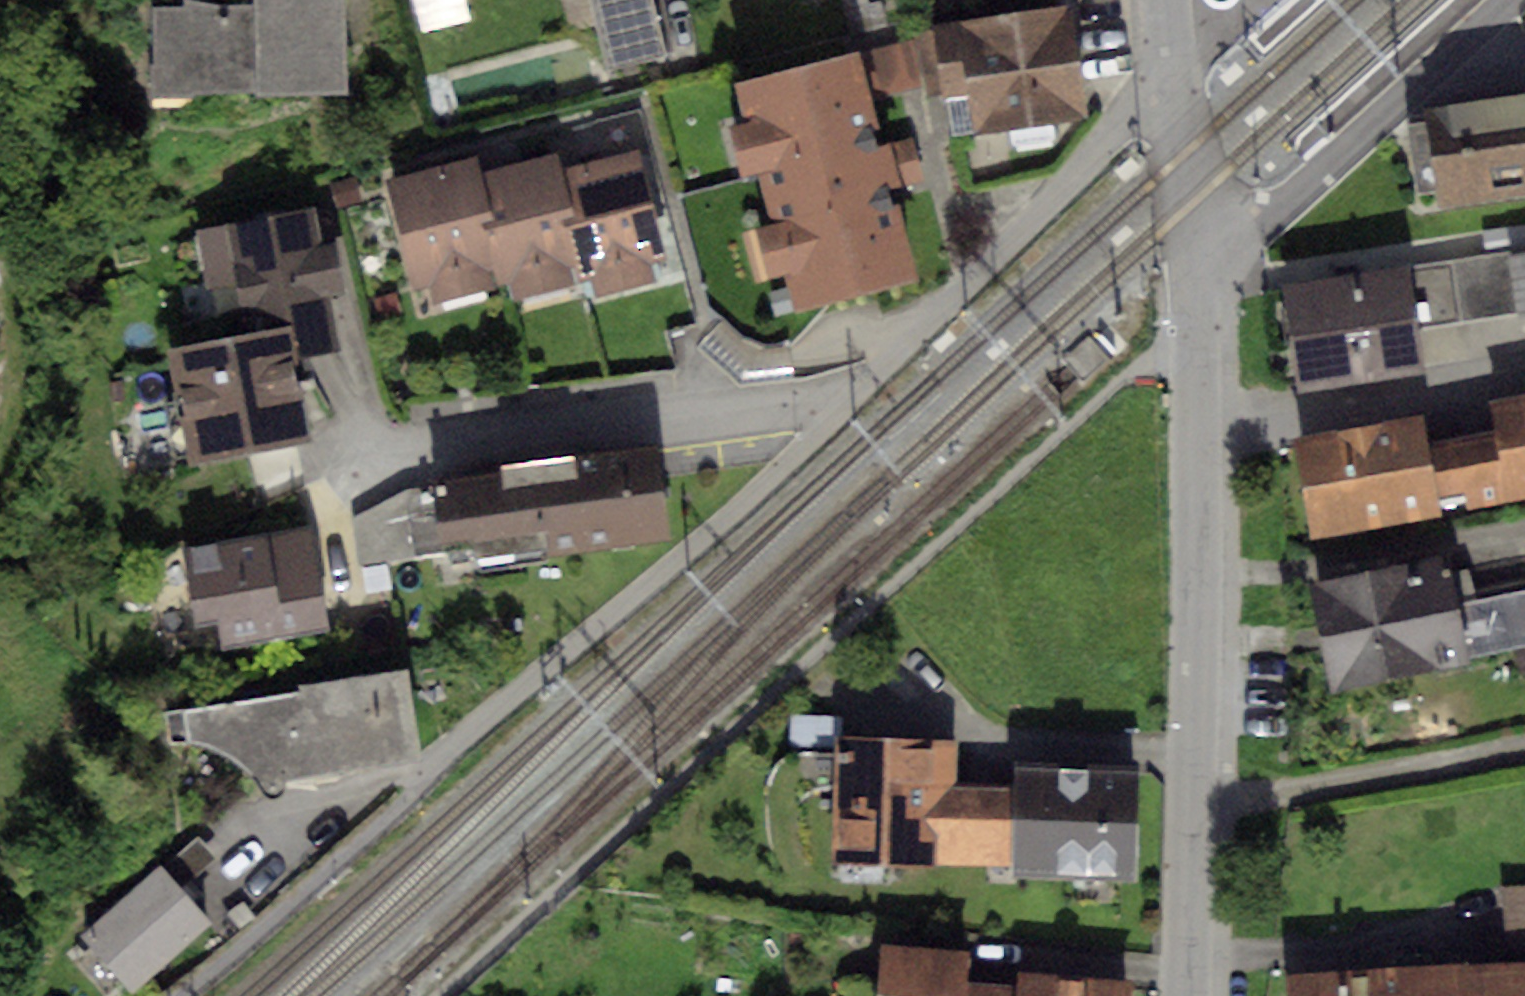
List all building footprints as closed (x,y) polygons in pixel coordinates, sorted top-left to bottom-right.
[(152,10),(152,96),(254,92),(255,96),(345,93),(342,0),(255,0),(256,6),(213,6),(190,0),(184,0),(185,9),(152,10)] [(428,29),(473,19),(469,0),(422,0),(428,29)] [(601,66),(665,51),(652,0),(585,0),(601,66)] [(951,37),(929,40),(937,90),(954,87),(962,138),(1085,118),(1066,2),(948,22),(951,37)] [(912,42),(857,56),(869,100),(923,86),(912,42)] [(856,51),(735,83),(746,123),(731,127),(745,179),(758,176),(770,220),(754,224),(768,277),(788,272),(799,310),(919,278),(895,188),(924,181),(912,137),(881,145),(869,100),(857,56),(856,51)] [(1425,89),(1442,208),(1524,195),(1524,74),(1425,89)] [(638,148),(556,169),(584,282),(594,280),(598,294),(654,280),(649,263),(666,258),(638,148)] [(552,154),(477,173),(505,285),(511,284),(515,300),(584,282),(556,169),(552,154)] [(474,161),(383,184),(409,290),(429,285),(433,303),(505,285),(477,173),(474,161)] [(353,177),(332,182),(339,206),(359,201),(353,177)] [(320,203),(192,227),(203,287),(233,282),(243,335),(289,328),(293,351),(335,344),(325,293),(343,290),(334,239),(327,241),(320,203)] [(1510,255),(1518,315),(1524,314),(1524,253),(1510,255)] [(1518,315),(1510,255),(1403,268),(1412,328),(1518,315)] [(1403,268),(1288,285),(1303,388),(1418,371),(1412,328),(1403,268)] [(397,294),(372,300),(377,321),(402,314),(397,294)] [(243,335),(171,347),(191,467),(309,448),(293,351),(289,328),(243,335)] [(1423,445),(1437,512),(1524,497),(1524,389),(1488,395),(1494,432),(1423,445)] [(1417,416),(1299,440),(1319,536),(1437,512),(1423,445),(1417,416)] [(504,478),(435,485),(442,550),(473,546),(475,561),(670,537),(659,444),(502,462),(504,478)] [(442,550),(435,485),(409,488),(354,517),(358,559),(442,550)] [(315,523),(177,547),(190,623),(217,618),(222,648),(333,629),(315,523)] [(1437,553),(1309,580),(1332,693),(1476,663),(1463,595),(1457,573),(1441,577),(1437,553)] [(1463,595),(1476,663),(1524,654),(1524,583),(1463,595)] [(298,686),(299,692),(312,775),(421,758),(407,668),(333,680),(298,686)] [(299,692),(165,710),(169,740),(186,742),(199,743),(214,748),(228,755),(242,766),(253,780),(261,792),(268,797),(274,800),(281,797),(284,792),(285,785),(285,779),(312,775),(299,692)] [(789,712),(787,743),(826,746),(828,715),(789,712)] [(958,744),(838,740),(834,860),(939,864),(941,782),(956,783),(958,744)] [(1138,765),(1015,765),(1015,784),(1014,865),(1015,879),(1138,880),(1138,765)] [(1015,784),(956,783),(941,782),(939,864),(1014,865),(1015,784)] [(199,836),(163,867),(182,888),(217,857),(199,836)] [(161,864),(83,934),(133,990),(211,921),(182,888),(163,867),(161,864)] [(1501,886),(1505,964),(1524,963),(1524,884),(1501,886)] [(1014,983),(965,978),(968,950),(880,940),(874,995),(1013,995),(1014,983)] [(1286,974),(1287,995),(1524,995),(1524,963),(1505,964),(1286,974)] [(1016,969),(1014,983),(1013,995),(1132,995),(1133,982),(1016,969)]
